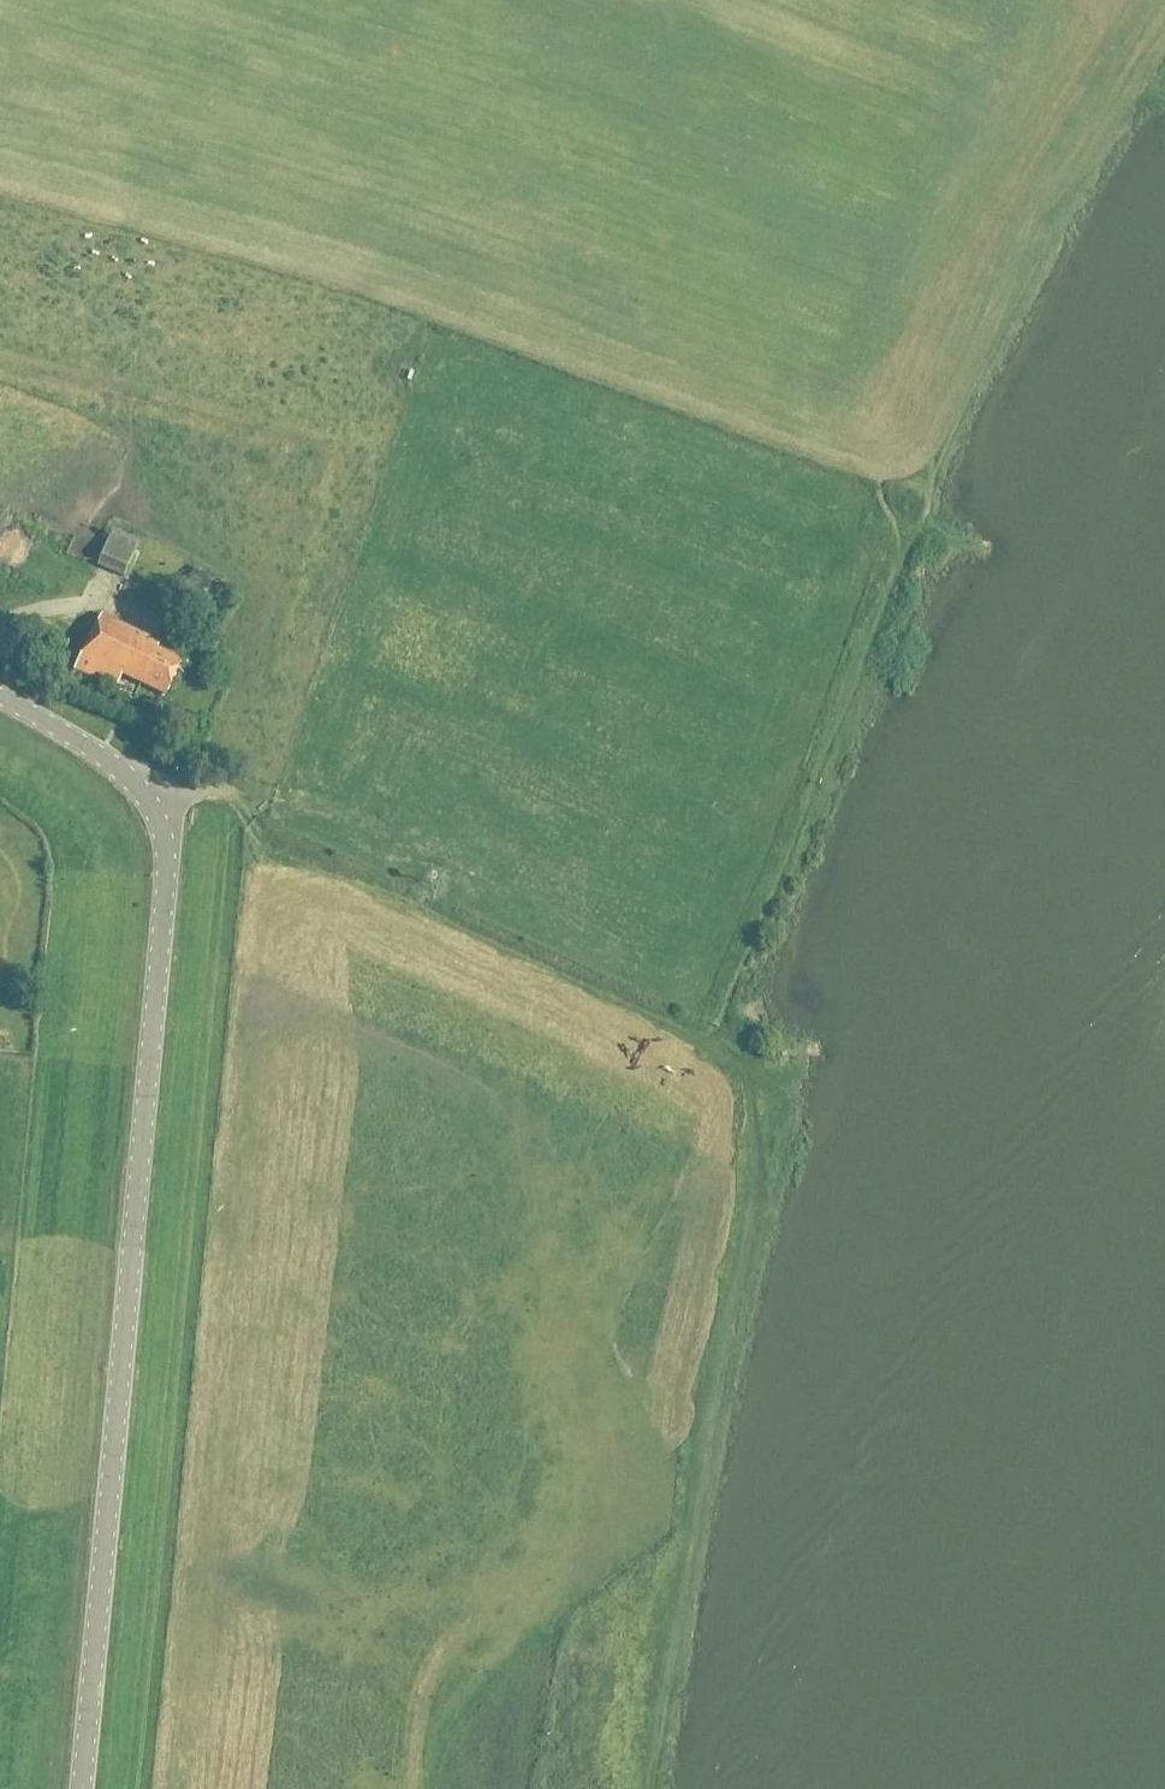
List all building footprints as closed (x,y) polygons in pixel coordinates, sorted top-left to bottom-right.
[(139,540),(112,528),(97,563),(123,575),(139,540)] [(160,642),(100,613),(75,667),(115,687),(122,674),(165,695),(182,660),(157,648),(160,642)]
